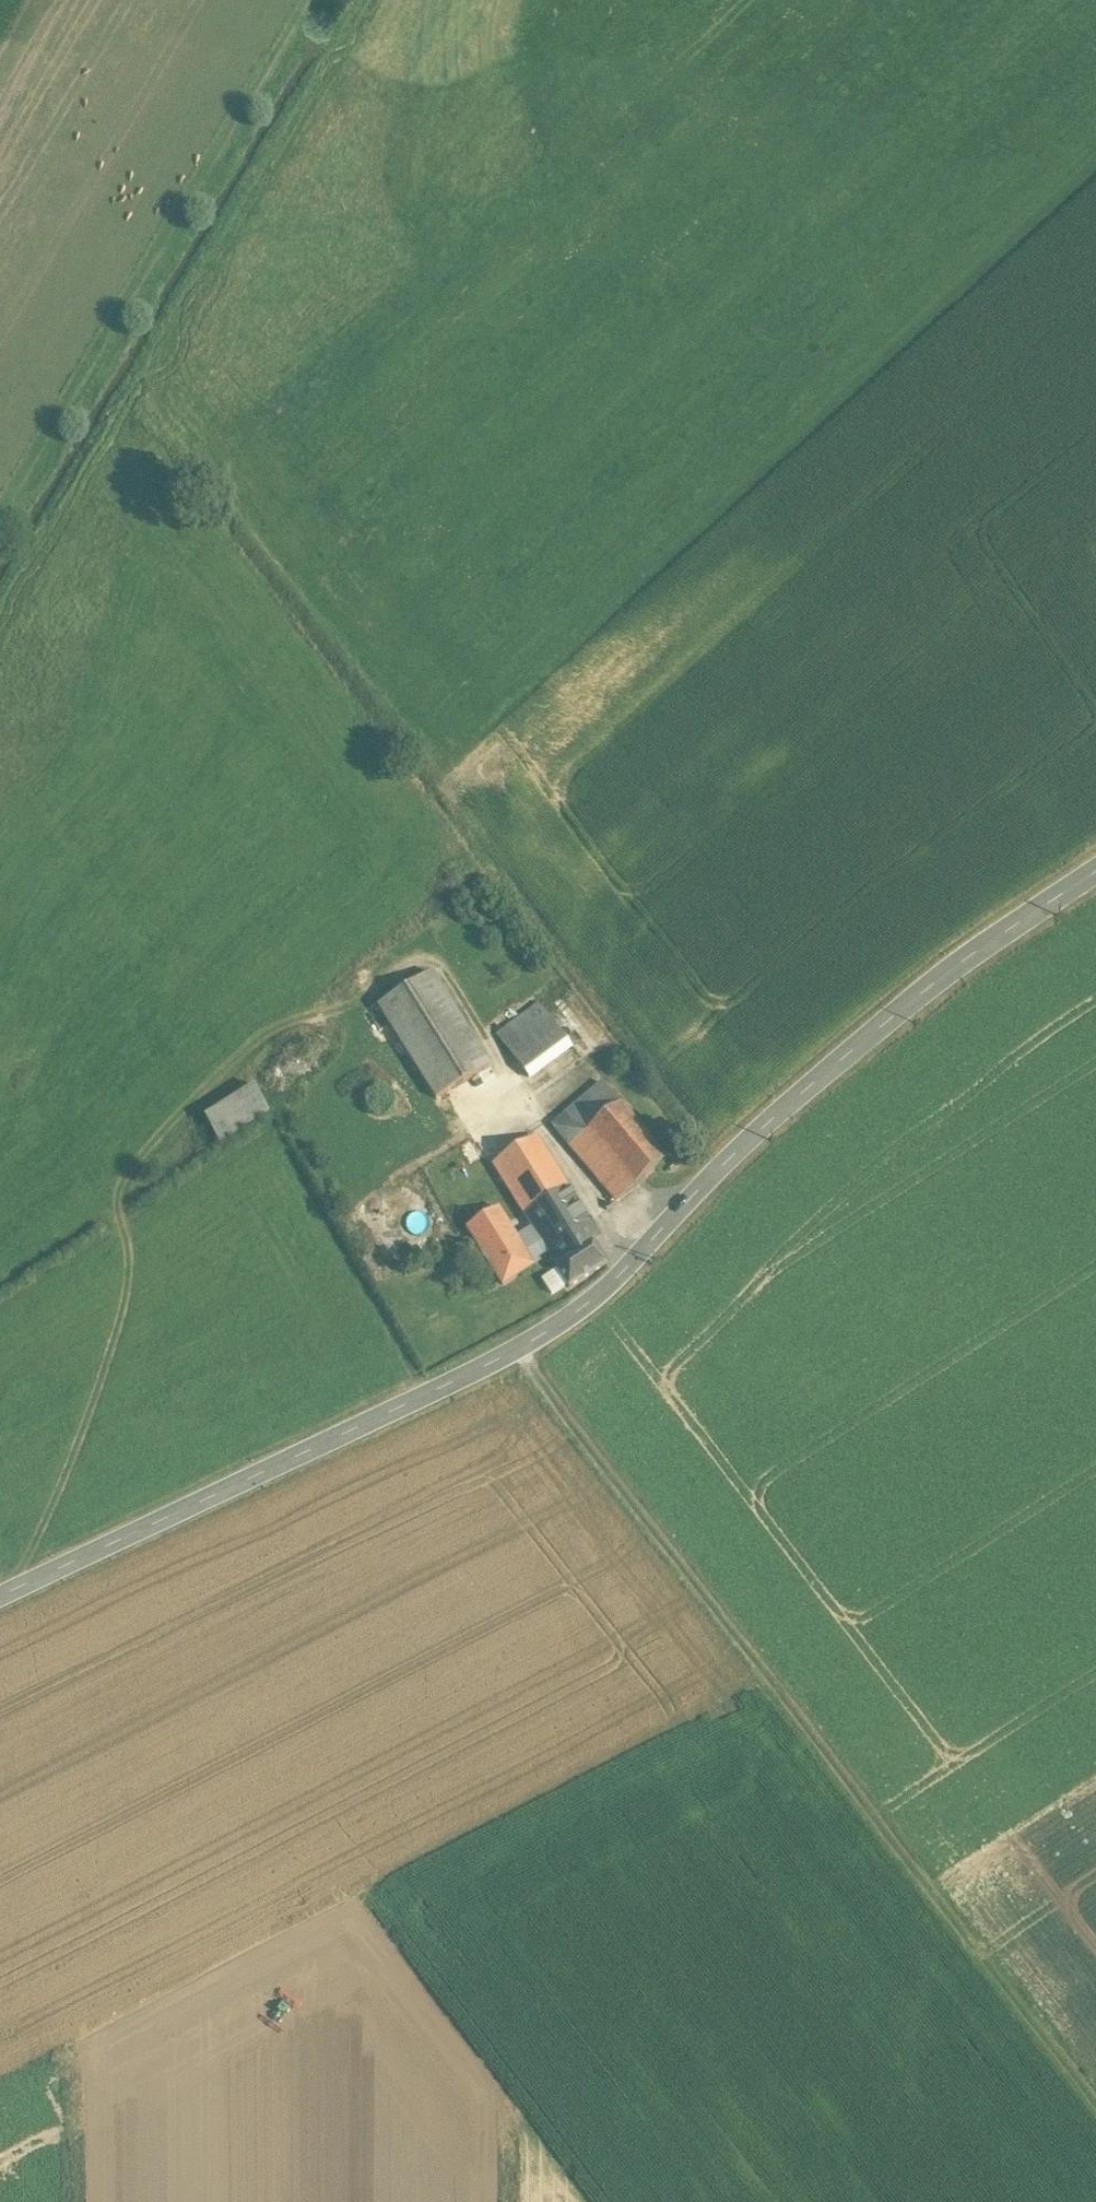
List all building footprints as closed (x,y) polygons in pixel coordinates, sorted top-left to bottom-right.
[(432,973),(378,1007),(437,1100),(490,1066),(432,973)] [(542,1006),(499,1038),(510,1052),(553,1021),(542,1006)] [(553,1021),(510,1052),(529,1077),(571,1045),(553,1021)] [(602,1082),(551,1124),(617,1201),(667,1159),(602,1082)] [(254,1086),(205,1117),(220,1146),(269,1114),(254,1086)] [(589,1224),(535,1138),(495,1163),(536,1229),(549,1249),(584,1227),(589,1224)] [(518,1240),(497,1208),(468,1227),(503,1285),(533,1266),(533,1265),(518,1240)] [(584,1227),(549,1249),(551,1254),(557,1264),(555,1265),(569,1287),(606,1264),(584,1227)] [(536,1229),(518,1240),(533,1265),(551,1254),(549,1249),(536,1229)]
